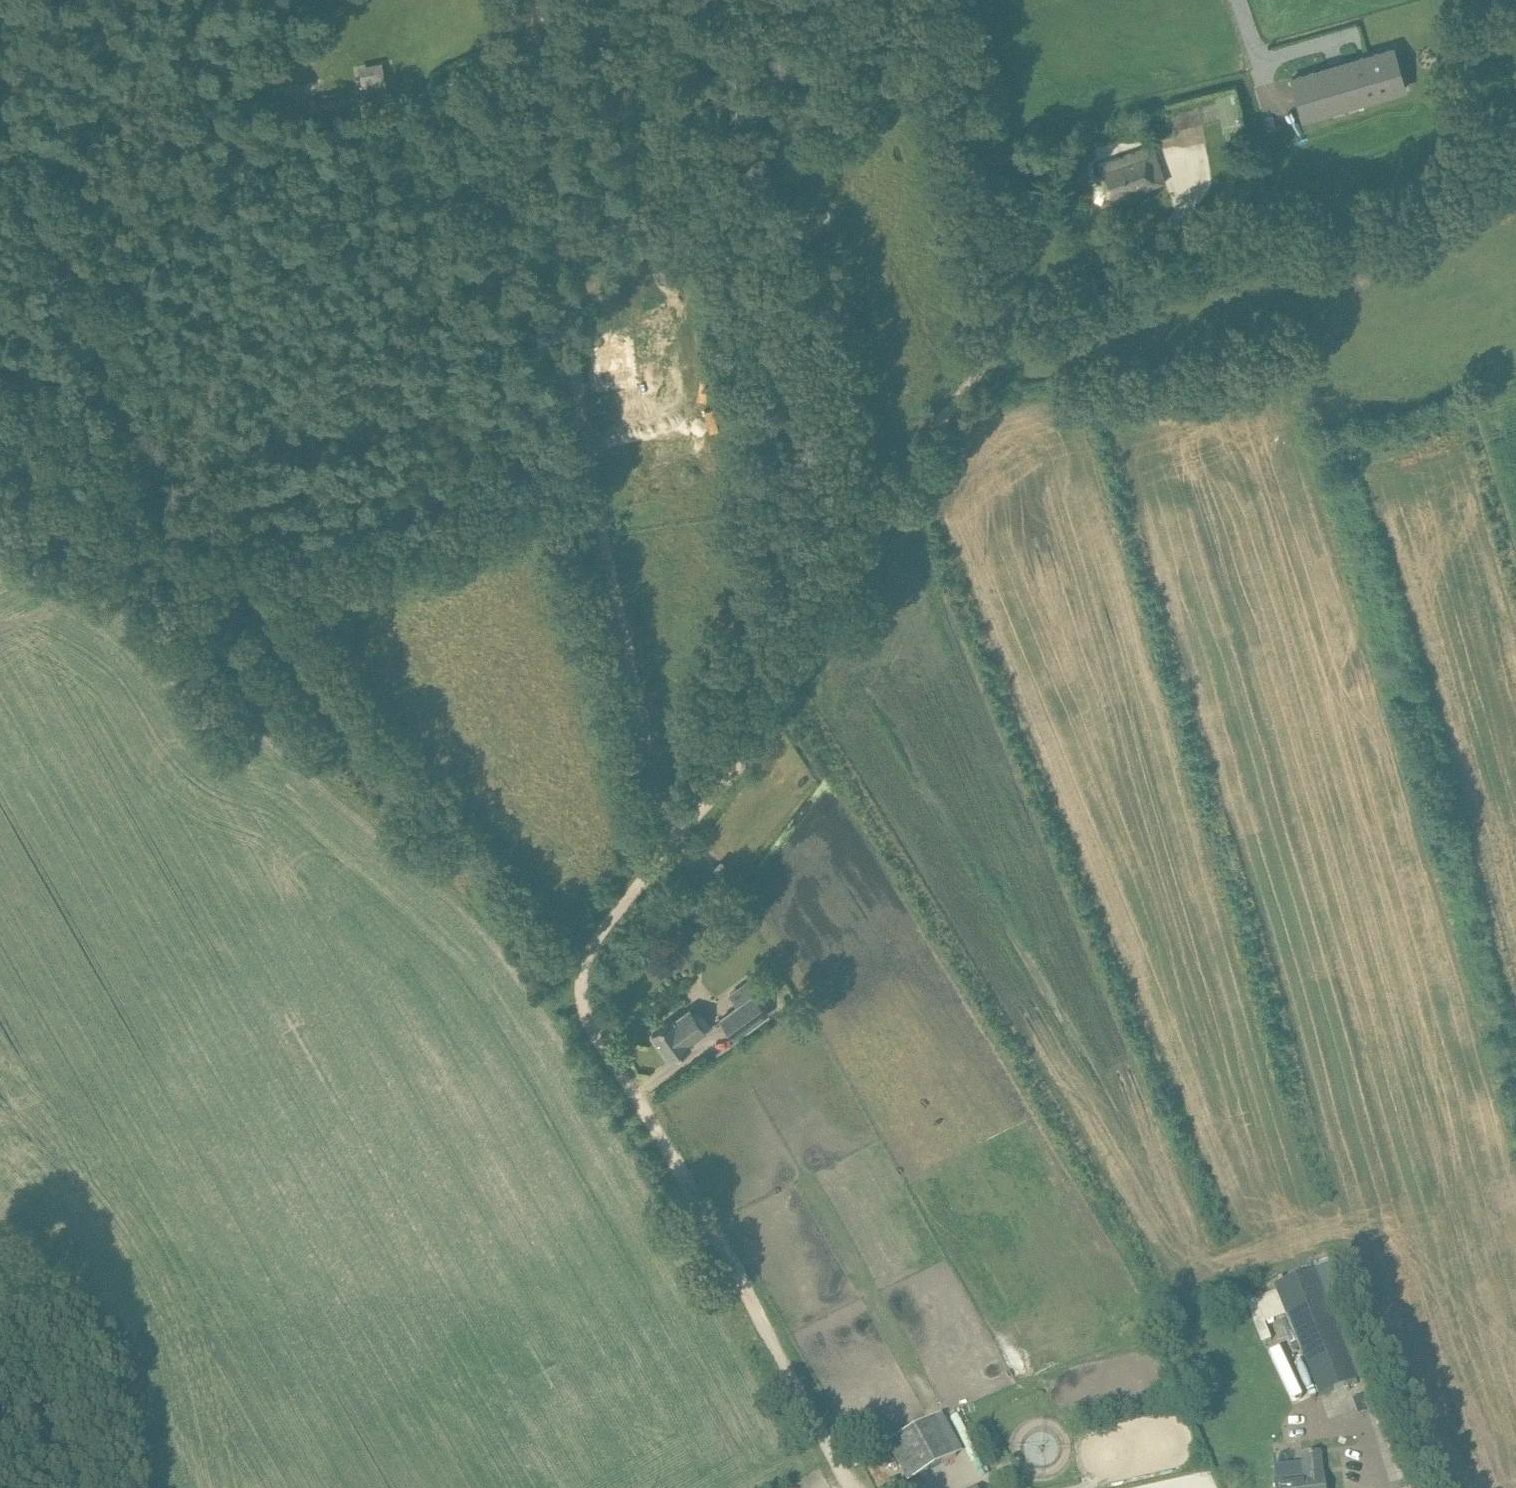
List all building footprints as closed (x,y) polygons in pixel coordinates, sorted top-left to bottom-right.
[(1406,87),(1394,46),(1292,77),(1304,117),(1406,87)] [(387,87),(384,71),(361,75),(364,91),(387,87)] [(1240,114),(1232,89),(1168,105),(1174,127),(1221,115),(1228,144),(1246,139),(1240,114)] [(1165,181),(1152,145),(1117,157),(1098,164),(1110,200),(1165,181)] [(728,862),(710,849),(694,866),(713,880),(728,862)] [(728,990),(739,1005),(766,985),(755,971),(728,990)] [(768,1013),(754,994),(739,1005),(722,1018),(736,1037),(768,1013)] [(712,1025),(703,1012),(696,1017),(690,1008),(674,1020),(673,1018),(652,1033),(671,1059),(691,1044),(690,1042),(706,1031),(706,1030),(712,1025)] [(1357,1382),(1313,1270),(1276,1285),(1320,1397),(1357,1382)] [(956,1456),(935,1418),(893,1441),(914,1480),(956,1456)] [(1319,1454),(1303,1456),(1305,1480),(1275,1483),(1276,1487),(1324,1487),(1323,1478),(1322,1478),(1319,1454)]
